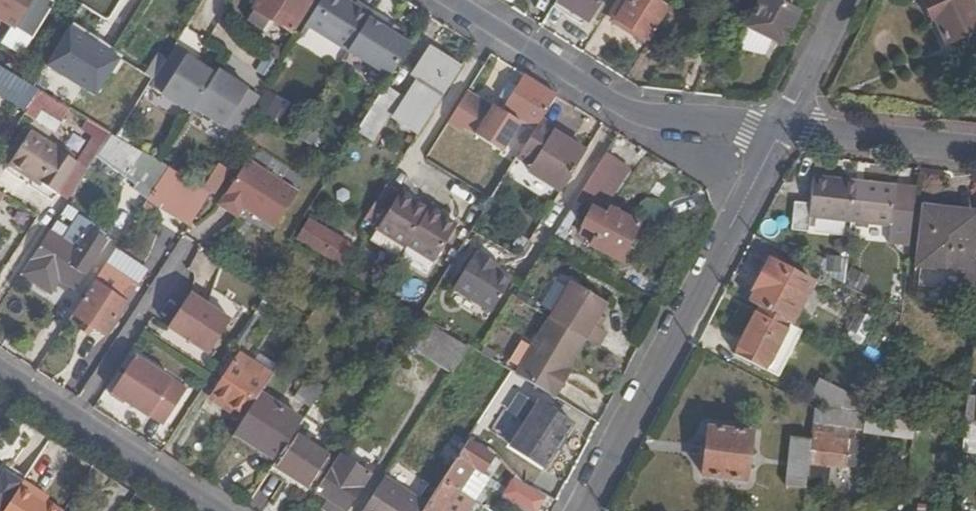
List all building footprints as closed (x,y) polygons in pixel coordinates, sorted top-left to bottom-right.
[(14,27),(31,0),(0,0),(0,18),(14,27)] [(291,30),(310,0),(257,0),(244,21),(259,30),(268,16),(291,30)] [(344,0),(319,0),(304,25),(346,51),(371,12),(354,2),(352,5),(344,0)] [(555,1),(568,9),(574,12),(587,21),(600,0),(556,0),(555,1)] [(648,40),(666,12),(647,0),(628,0),(615,19),(648,40)] [(797,14),(771,0),(759,0),(745,26),(770,39),(781,45),(797,14)] [(931,15),(934,15),(943,37),(975,22),(975,12),(971,0),(924,0),(931,15)] [(552,6),(564,14),(568,9),(555,1),(552,6)] [(666,12),(648,40),(663,49),(680,22),(684,25),(691,13),(672,1),(666,12)] [(568,9),(564,14),(570,18),(574,12),(568,9)] [(387,21),(371,12),(346,51),(389,77),(410,45),(393,34),(383,27),(387,21)] [(397,28),(387,21),(383,27),(393,34),(397,28)] [(123,56),(72,23),(45,65),(96,98),(123,56)] [(762,54),(770,39),(745,26),(738,49),(762,54)] [(188,53),(174,44),(148,84),(191,111),(194,107),(236,134),(259,97),(246,89),(244,93),(234,87),(236,83),(217,71),(214,75),(185,57),(188,53)] [(420,133),(460,68),(428,47),(411,74),(417,79),(405,98),(384,85),(356,130),(372,139),(388,113),(420,133)] [(0,67),(0,85),(2,87),(4,85),(11,74),(0,67)] [(24,82),(11,74),(4,85),(16,94),(24,82)] [(556,94),(524,74),(516,87),(509,83),(500,98),(507,102),(501,111),(493,106),(475,135),(502,152),(521,123),(533,130),(541,118),(556,94)] [(33,87),(24,82),(16,94),(30,104),(38,90),(33,87)] [(38,90),(30,104),(25,112),(35,118),(40,111),(60,123),(69,109),(38,90)] [(475,135),(493,106),(469,90),(451,120),(475,135)] [(275,121),(285,105),(265,92),(254,109),(275,121)] [(541,118),(533,130),(517,156),(531,165),(528,170),(562,191),(586,152),(568,141),(553,131),(555,127),(541,118)] [(112,134),(87,119),(82,129),(95,136),(106,143),(112,134)] [(323,132),(305,121),(296,136),(314,147),(323,132)] [(570,137),(555,127),(553,131),(568,141),(570,137)] [(10,164),(30,130),(26,128),(5,161),(10,164)] [(106,143),(95,136),(79,160),(30,130),(10,164),(25,175),(27,172),(69,200),(101,152),(106,143)] [(116,136),(112,134),(106,143),(101,152),(154,190),(156,186),(169,167),(116,136)] [(623,164),(604,152),(576,197),(593,207),(582,227),(597,235),(591,246),(618,260),(636,224),(610,209),(612,205),(602,199),(623,164)] [(247,161),(222,199),(242,211),(243,209),(274,229),(297,193),(247,161)] [(184,176),(169,167),(156,186),(172,196),(176,190),(184,176)] [(193,181),(184,176),(176,190),(182,195),(193,181)] [(894,188),(812,179),(810,202),(799,201),(796,232),(811,233),(812,219),(890,228),(894,188)] [(203,188),(193,181),(182,195),(202,209),(213,193),(203,188)] [(398,198),(384,189),(363,222),(377,231),(398,198)] [(433,262),(455,227),(427,209),(425,212),(399,195),(398,198),(377,231),(402,248),(405,244),(433,262)] [(242,211),(222,199),(218,206),(236,218),(242,211)] [(974,219),(974,214),(949,212),(949,216),(925,214),(917,281),(967,286),(966,298),(975,299),(975,266),(969,265),(974,219)] [(94,225),(80,216),(63,241),(77,250),(90,231),(94,225)] [(294,239),(336,265),(337,263),(349,244),(349,243),(308,217),(294,239)] [(49,232),(31,260),(60,279),(68,284),(73,287),(103,240),(90,231),(77,250),(63,241),(49,232)] [(349,244),(337,263),(344,268),(356,249),(349,244)] [(204,281),(216,265),(198,252),(186,269),(204,281)] [(490,313),(511,279),(490,266),(492,262),(478,253),(475,258),(473,256),(452,290),(490,313)] [(842,271),(843,257),(828,256),(827,270),(842,271)] [(31,260),(22,273),(51,293),(56,284),(60,279),(31,260)] [(105,265),(73,314),(106,336),(127,304),(119,298),(130,282),(105,265)] [(788,325),(791,326),(812,283),(796,273),(792,280),(768,267),(749,303),(756,307),(758,308),(787,324),(788,325)] [(56,284),(64,289),(68,284),(60,279),(56,284)] [(583,339),(596,347),(605,332),(598,328),(594,325),(599,316),(606,303),(571,282),(548,318),(583,339)] [(522,302),(525,296),(517,291),(513,297),(522,302)] [(535,302),(525,296),(522,302),(531,308),(535,302)] [(179,335),(199,304),(189,297),(168,328),(179,335)] [(230,324),(199,304),(179,335),(209,355),(230,324)] [(787,324),(758,308),(733,353),(763,369),(788,325),(787,324)] [(869,321),(854,314),(847,331),(862,338),(869,321)] [(594,325),(598,328),(604,319),(599,316),(594,325)] [(514,374),(555,398),(565,381),(560,378),(565,370),(583,339),(548,318),(514,374)] [(468,347),(426,321),(410,345),(451,372),(468,347)] [(271,376),(278,366),(260,353),(253,363),(271,376)] [(227,409),(243,420),(260,394),(271,376),(253,363),(240,354),(214,394),(229,405),(227,409)] [(156,369),(146,384),(156,401),(176,404),(186,390),(156,369)] [(560,378),(565,381),(570,373),(565,370),(560,378)] [(310,408),(323,387),(307,376),(294,397),(310,408)] [(840,413),(863,415),(864,398),(846,394),(820,381),(811,398),(840,413)] [(211,399),(227,409),(229,405),(214,394),(211,399)] [(234,433),(275,460),(302,421),(260,394),(243,420),(234,433)] [(915,396),(893,394),(890,418),(903,420),(912,421),(915,396)] [(574,421),(539,399),(510,445),(544,467),(574,421)] [(968,401),(965,426),(971,427),(975,428),(975,402),(968,401)] [(840,413),(816,410),(809,463),(858,468),(863,415),(840,413)] [(275,460),(262,481),(281,493),(293,476),(309,487),(329,456),(308,441),(317,426),(304,417),(302,421),(275,460)] [(901,443),(912,444),(914,421),(912,421),(903,420),(890,418),(877,417),(875,428),(902,431),(901,443)] [(751,434),(708,429),(703,477),(745,483),(751,434)] [(805,433),(797,433),(797,438),(792,438),(787,490),(803,492),(809,440),(804,440),(805,433)] [(473,471),(479,475),(491,457),(467,441),(441,481),(459,492),(473,471)] [(339,455),(316,490),(328,498),(334,502),(346,510),(369,475),(339,455)] [(29,473),(11,460),(4,469),(0,466),(0,510),(4,510),(24,481),(29,473)] [(459,492),(465,496),(479,475),(473,471),(459,492)] [(499,493),(521,510),(535,510),(545,498),(514,474),(499,493)] [(361,510),(422,510),(426,505),(383,477),(361,510)] [(47,501),(37,494),(39,491),(24,481),(4,510),(62,510),(47,501)] [(459,492),(441,481),(426,505),(422,510),(447,510),(459,492)] [(37,494),(47,501),(49,498),(39,491),(37,494)] [(465,496),(459,492),(447,510),(455,510),(465,496)] [(328,498),(323,506),(329,510),(334,502),(328,498)] [(329,510),(330,510),(346,510),(334,502),(329,510)]
